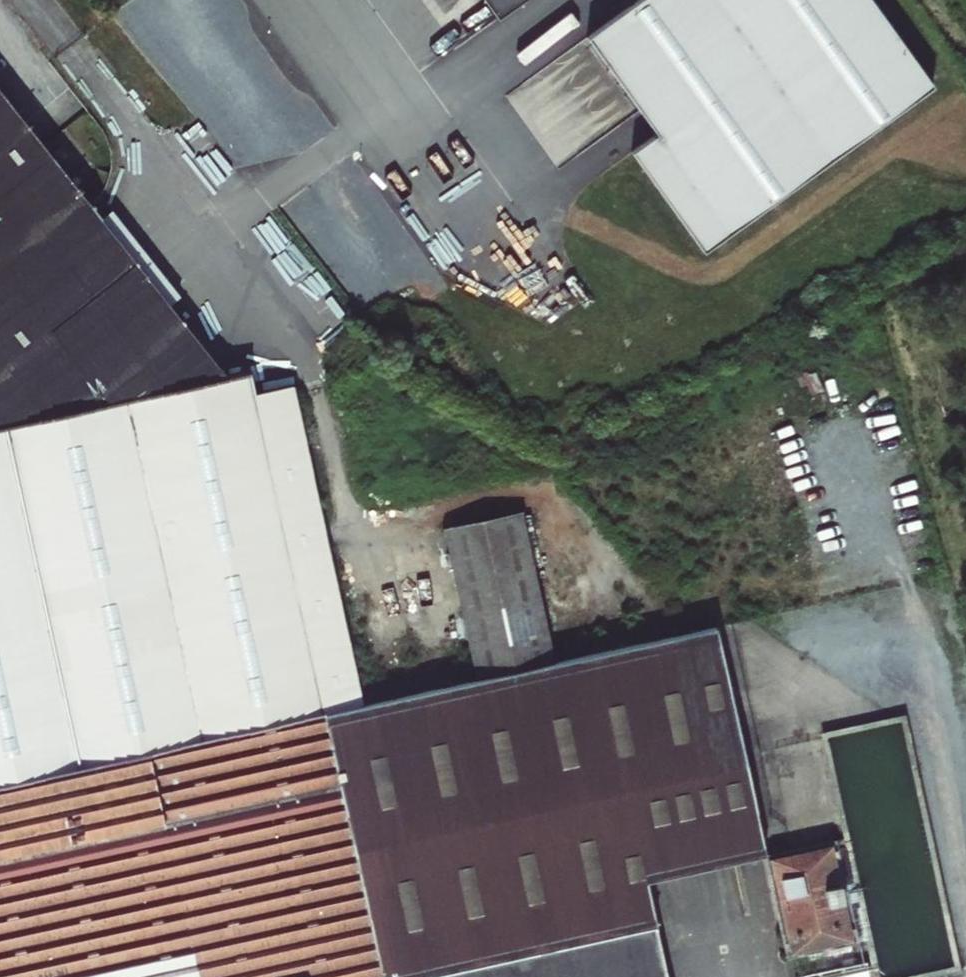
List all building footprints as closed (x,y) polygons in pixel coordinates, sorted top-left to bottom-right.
[(500,21),(529,0),(484,0),(500,21)] [(588,40),(657,136),(632,154),(704,255),(935,89),(871,0),(643,0),(588,40)] [(227,377),(88,206),(0,98),(0,426),(227,377)] [(363,705),(292,387),(255,396),(249,372),(227,377),(0,426),(0,785),(363,705)] [(531,494),(452,511),(488,677),(566,659),(531,494)] [(742,814),(757,811),(717,626),(701,630),(742,814)] [(638,837),(742,814),(701,630),(566,659),(488,677),(363,705),(363,707),(423,976),(655,924),(657,923),(648,881),(638,837)] [(655,924),(423,976),(363,707),(0,786),(0,976),(667,976),(655,924)] [(955,966),(901,720),(827,737),(848,837),(767,855),(764,855),(786,957),(870,938),(875,959),(795,976),(907,976),(955,966)] [(764,855),(767,855),(757,811),(742,814),(752,858),(764,855)] [(648,881),(752,858),(742,814),(638,837),(648,881)]
